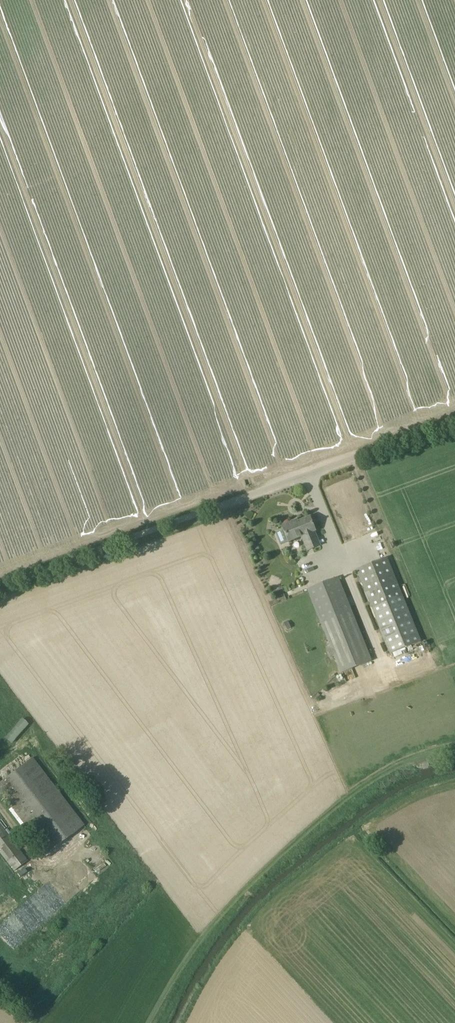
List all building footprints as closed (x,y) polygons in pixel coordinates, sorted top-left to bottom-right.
[(315,531),(316,531),(310,517),(293,523),(293,522),(282,526),(284,529),(276,533),(281,545),(289,541),(289,542),(302,536),(305,543),(317,538),(315,531)] [(357,570),(361,579),(391,654),(421,642),(387,558),(357,570)] [(308,589),(312,599),(331,646),(327,648),(331,658),(335,656),(342,673),(372,661),(338,577),(308,589)] [(0,780),(0,790),(46,854),(84,826),(33,756),(0,780)] [(14,871),(28,861),(0,824),(0,853),(14,871)] [(44,866),(39,869),(49,885),(54,882),(44,866)] [(10,885),(5,880),(0,886),(0,897),(10,885)]
